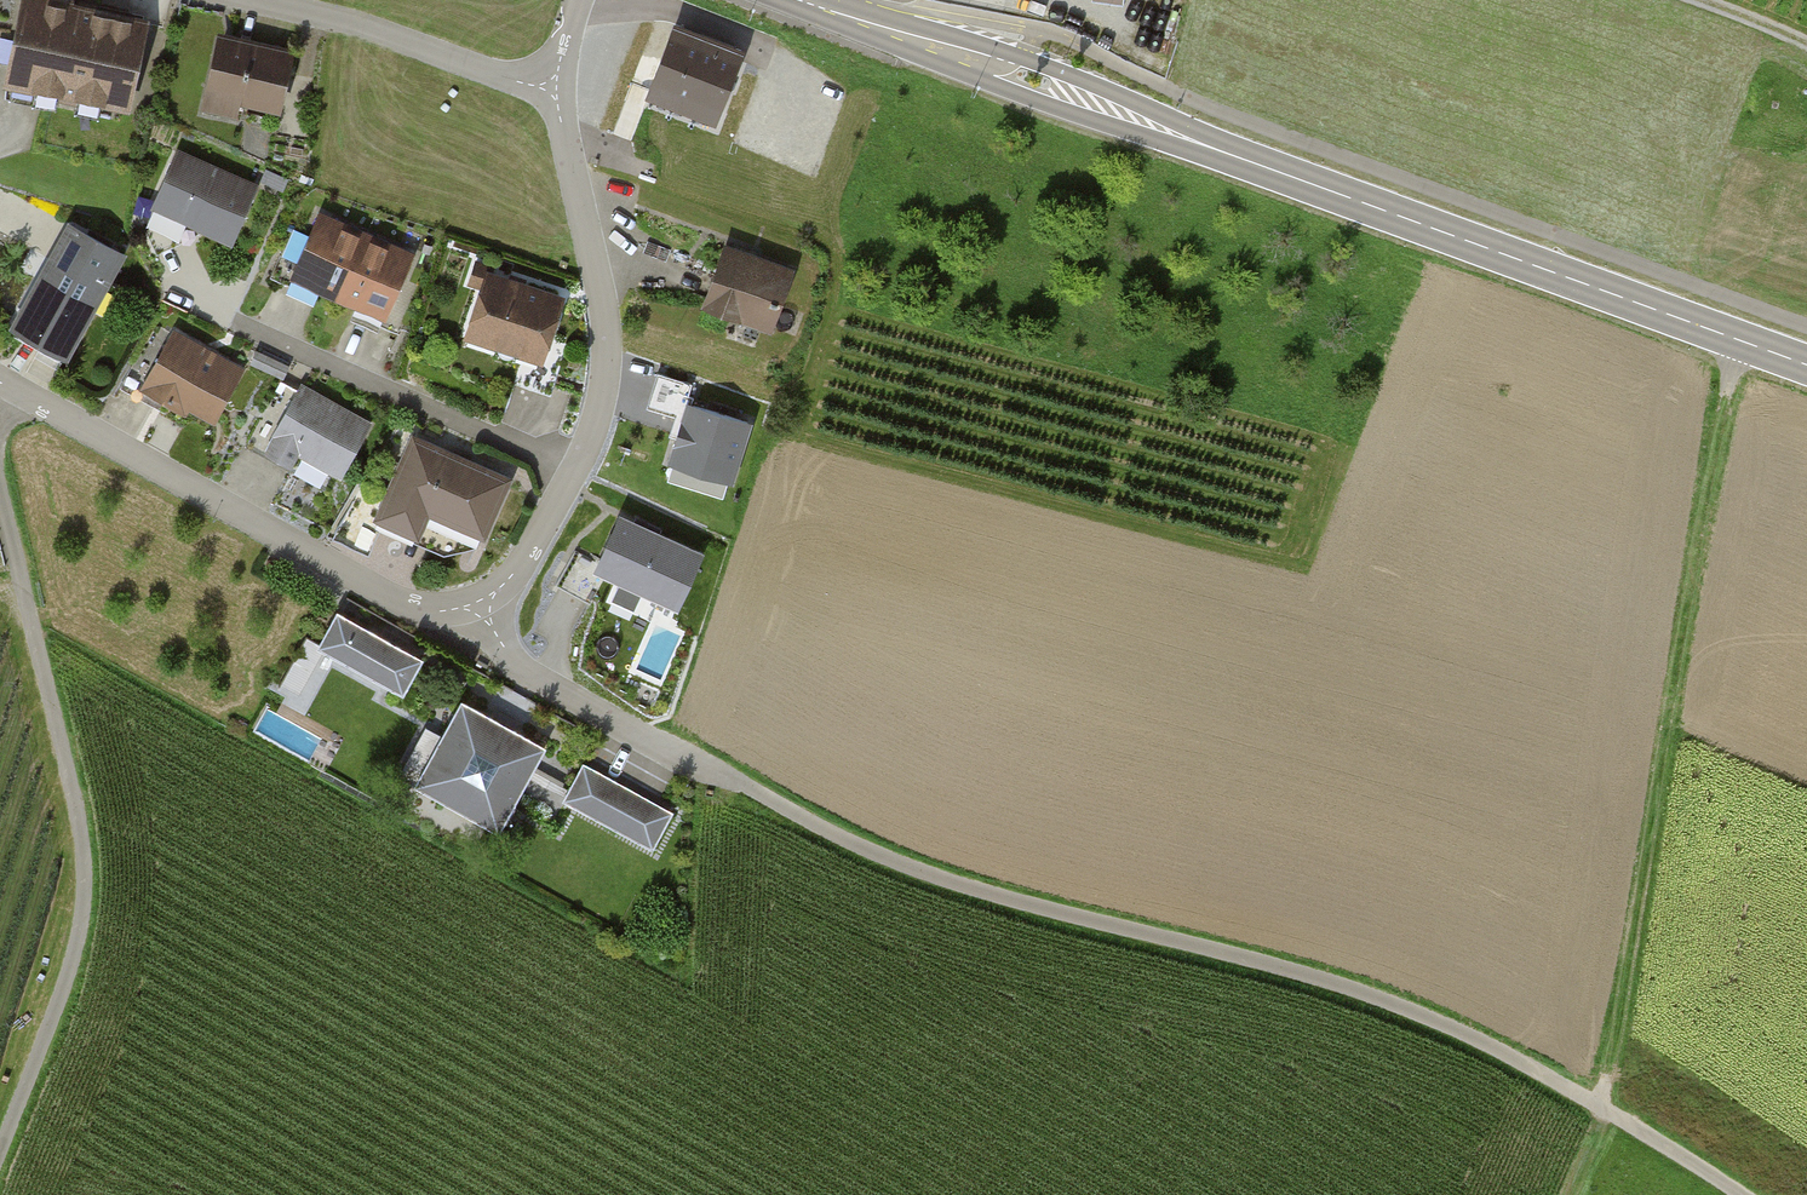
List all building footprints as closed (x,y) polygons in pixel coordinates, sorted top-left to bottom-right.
[(53,0),(15,0),(0,77),(0,85),(125,110),(143,18),(53,0)] [(290,47),(215,33),(202,101),(277,115),(290,47)] [(671,33),(651,84),(719,110),(739,59),(671,33)] [(259,184),(174,149),(148,211),(233,246),(259,184)] [(412,252),(316,210),(286,277),(381,319),(412,252)] [(122,253),(64,220),(4,325),(63,358),(122,253)] [(794,270),(721,239),(693,307),(766,337),(794,270)] [(562,294),(482,268),(459,337),(539,363),(562,294)] [(147,371),(170,322),(158,317),(136,366),(147,371)] [(244,370),(171,329),(140,384),(213,425),(244,370)] [(669,464),(729,483),(748,423),(692,405),(698,386),(657,374),(647,407),(683,418),(669,464)] [(373,426),(299,385),(266,443),(340,484),(373,426)] [(510,480),(409,435),(371,518),(415,538),(426,514),(483,540),(510,480)] [(622,522),(595,574),(666,610),(696,557),(622,522)] [(423,660),(333,611),(314,645),(404,694),(423,660)] [(545,748),(458,700),(411,784),(498,832),(545,748)] [(673,814),(582,764),(559,804),(651,855),(673,814)]
